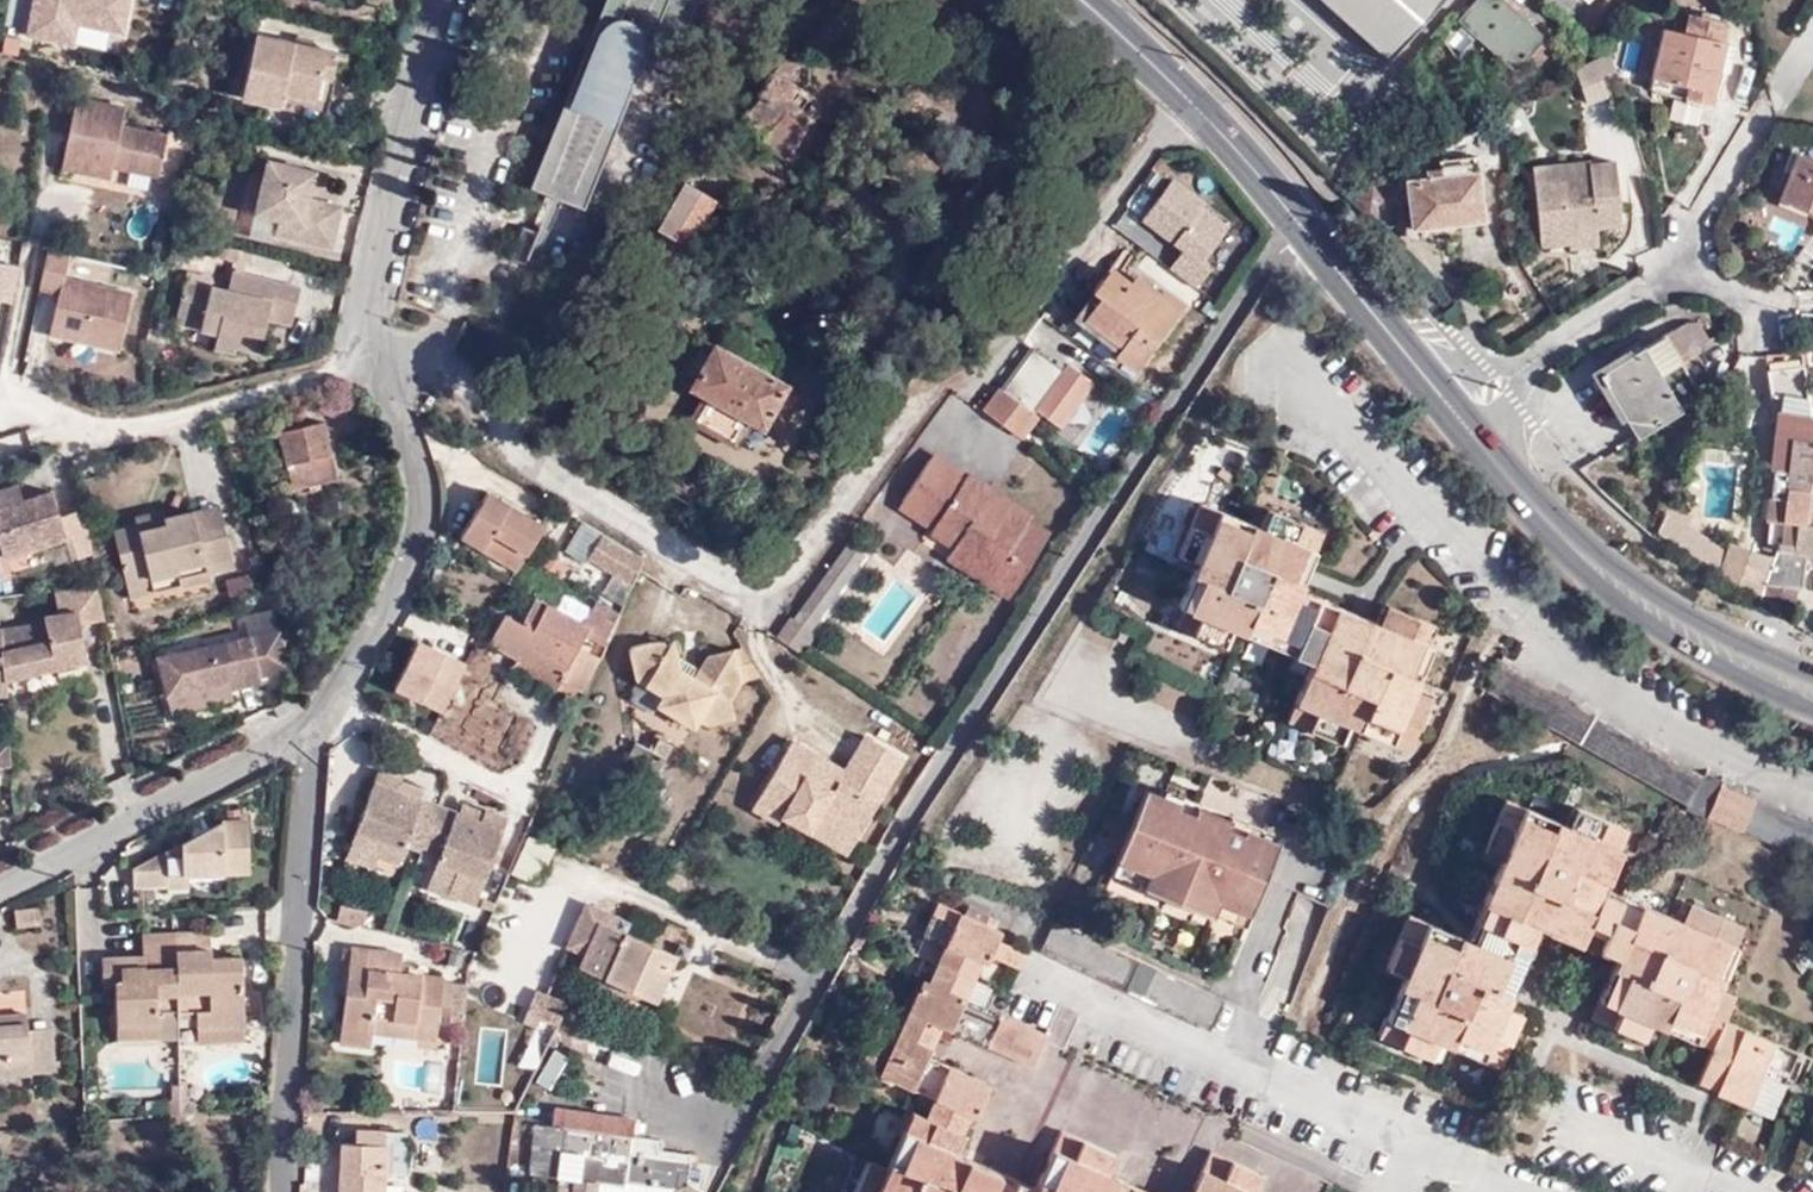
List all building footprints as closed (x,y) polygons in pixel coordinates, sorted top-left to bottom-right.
[(589,51),(585,49),(530,186),(580,206),(635,70),(632,68),(635,59),(667,72),(696,2),(691,0),(610,0),(589,51)] [(585,49),(589,51),(610,0),(605,0),(585,49)] [(1387,61),(1442,0),(1320,0),(1387,61)] [(1504,0),(1479,0),(1460,22),(1517,71),(1526,60),(1537,69),(1556,48),(1504,0)] [(1718,72),(1724,42),(1722,42),(1726,24),(1689,16),(1686,34),(1664,29),(1654,78),(1687,86),(1684,96),(1711,102),(1718,72)] [(243,96),(280,103),(283,89),(315,95),(319,73),(332,76),(336,53),(257,36),(243,96)] [(1736,45),(1724,42),(1718,72),(1729,74),(1736,45)] [(806,64),(791,51),(757,92),(759,94),(729,131),(756,151),(762,143),(785,158),(817,102),(814,100),(816,94),(802,86),(806,64)] [(283,89),(280,103),(325,112),(332,76),(319,73),(315,95),(283,89)] [(1687,86),(1654,78),(1650,89),(1684,96),(1687,86)] [(202,146),(200,156),(208,158),(210,148),(202,146)] [(1812,212),(1812,159),(1792,151),(1777,192),(1807,203),(1805,210),(1812,212)] [(1440,161),(1441,168),(1442,175),(1425,177),(1408,179),(1412,227),(1483,219),(1476,157),(1440,161)] [(339,206),(307,198),(301,197),(304,187),(310,189),(314,172),(268,160),(255,212),(278,219),(275,231),(329,246),(339,206)] [(1590,181),(1589,165),(1589,162),(1532,166),(1534,185),(1590,181)] [(1614,162),(1589,165),(1590,181),(1534,185),(1538,246),(1567,244),(1567,230),(1594,227),(1618,225),(1614,162)] [(1442,175),(1441,168),(1425,169),(1425,177),(1442,175)] [(683,184),(658,229),(688,247),(712,200),(683,184)] [(301,197),(307,198),(310,189),(304,187),(301,197)] [(1774,198),(1805,210),(1807,203),(1777,192),(1774,198)] [(1595,247),(1594,227),(1567,230),(1567,244),(1568,249),(1595,247)] [(1179,310),(1135,279),(1130,285),(1109,270),(1095,290),(1102,296),(1087,318),(1124,345),(1118,353),(1138,368),(1179,310)] [(227,291),(209,286),(185,280),(177,312),(202,319),(200,328),(217,332),(236,337),(234,346),(257,350),(265,316),(269,301),(293,308),(298,288),(231,271),(227,291)] [(185,280),(209,286),(211,278),(187,272),(185,280)] [(290,322),(293,308),(269,301),(265,316),(290,322)] [(202,319),(177,312),(175,321),(200,328),(202,319)] [(1681,324),(1630,355),(1600,374),(1625,418),(1636,437),(1699,400),(1680,365),(1694,356),(1712,346),(1699,324),(1681,324)] [(232,353),(234,346),(236,337),(217,332),(213,347),(232,353)] [(691,388),(714,347),(698,337),(676,379),(691,388)] [(762,429),(784,388),(714,347),(691,388),(704,396),(693,416),(696,421),(702,425),(701,428),(721,440),(723,437),(732,443),(737,441),(749,421),(762,429)] [(1600,374),(1630,355),(1627,348),(1588,371),(1619,422),(1625,418),(1600,374)] [(1033,350),(986,414),(1018,436),(1065,373),(1033,350)] [(1713,391),(1694,356),(1680,365),(1699,400),(1713,391)] [(1812,558),(1812,418),(1808,417),(1804,390),(1802,373),(1801,368),(1768,372),(1773,402),(1782,402),(1781,413),(1794,415),(1792,437),(1777,434),(1768,498),(1771,499),(1765,542),(1764,550),(1774,553),(1774,558),(1760,555),(1729,542),(1722,562),(1722,563),(1716,575),(1718,576),(1758,599),(1759,596),(1764,583),(1794,590),(1800,591),(1806,557),(1812,558)] [(1802,373),(1804,390),(1812,392),(1812,375),(1802,373)] [(801,397),(784,388),(762,429),(777,438),(801,397)] [(1812,418),(1812,392),(1804,390),(1808,417),(1812,418)] [(1781,413),(1777,434),(1792,437),(1794,415),(1781,413)] [(279,431),(290,476),(332,464),(322,421),(279,431)] [(925,460),(955,480),(957,478),(961,481),(963,477),(928,454),(925,460)] [(925,460),(923,462),(954,482),(955,480),(925,460)] [(954,482),(923,462),(899,500),(933,522),(957,537),(951,546),(988,569),(982,581),(991,588),(1029,533),(983,502),(987,495),(966,482),(965,483),(961,481),(959,483),(955,480),(954,482)] [(332,464),(290,476),(292,488),(335,477),(332,464)] [(1023,519),(1025,517),(1027,512),(965,473),(963,477),(961,481),(965,483),(966,482),(967,479),(988,493),(987,495),(1023,519)] [(966,482),(987,495),(988,493),(967,479),(966,482)] [(23,500),(21,501),(16,484),(0,489),(0,550),(3,558),(65,537),(50,492),(35,496),(37,502),(24,506),(23,500)] [(460,537),(482,551),(492,535),(527,556),(544,528),(487,493),(460,537)] [(1029,533),(1042,541),(1044,539),(1021,524),(1023,519),(987,495),(983,502),(1029,533)] [(35,496),(23,500),(24,506),(37,502),(35,496)] [(933,522),(899,500),(896,505),(929,527),(933,522)] [(1411,688),(1438,628),(1387,607),(1379,625),(1297,591),(1321,533),(1272,511),(1263,528),(1203,503),(1181,556),(1196,564),(1178,606),(1184,610),(1179,628),(1223,648),(1232,630),(1310,662),(1288,719),(1340,740),(1346,723),(1410,751),(1431,698),(1411,688)] [(224,504),(197,511),(201,529),(228,524),(224,504)] [(1668,504),(1655,530),(1716,575),(1722,563),(1722,562),(1679,533),(1689,516),(1668,504)] [(171,524),(170,517),(168,510),(140,516),(141,524),(143,530),(171,524)] [(197,511),(170,517),(171,524),(143,530),(141,524),(118,530),(128,573),(152,567),(154,577),(181,570),(185,583),(212,576),(212,570),(238,563),(228,524),(201,529),(197,511)] [(1021,524),(1044,539),(1047,532),(1025,517),(1023,519),(1021,524)] [(928,531),(951,546),(957,537),(933,522),(929,527),(928,531)] [(1006,597),(1042,541),(1029,533),(991,588),(1006,597)] [(603,534),(601,536),(643,563),(645,559),(603,534)] [(492,535),(482,551),(518,573),(527,556),(492,535)] [(643,563),(601,536),(586,558),(633,586),(643,563)] [(864,556),(849,545),(781,639),(795,650),(864,556)] [(944,558),(982,581),(988,569),(951,546),(944,558)] [(152,567),(128,573),(134,596),(185,583),(181,570),(154,577),(152,567)] [(1764,583),(1759,596),(1791,604),(1794,590),(1764,583)] [(0,629),(0,640),(5,680),(84,659),(80,622),(107,620),(100,586),(56,592),(59,614),(44,615),(46,624),(0,629)] [(583,634),(607,647),(621,615),(595,600),(583,625),(587,627),(583,634)] [(576,649),(583,634),(587,627),(583,625),(537,602),(523,627),(505,618),(492,645),(518,659),(514,667),(556,688),(560,681),(585,693),(599,660),(576,649)] [(1131,629),(1123,626),(1116,639),(1124,643),(1131,629)] [(261,675),(293,669),(281,628),(159,656),(168,693),(228,680),(229,688),(262,681),(261,675)] [(728,702),(740,685),(733,654),(706,659),(692,679),(678,671),(675,652),(661,643),(632,647),(629,653),(635,679),(663,697),(667,715),(691,730),(698,721),(706,727),(732,721),(728,702)] [(740,685),(759,680),(743,652),(733,654),(740,685)] [(1485,690),(1690,807),(1706,778),(1502,662),(1485,690)] [(279,712),(294,704),(292,698),(276,706),(279,712)] [(296,708),(294,704),(279,712),(280,716),(296,708)] [(672,746),(658,738),(651,754),(635,745),(629,758),(658,773),(672,746)] [(787,805),(853,842),(902,761),(864,738),(843,773),(836,783),(828,777),(833,767),(790,742),(750,810),(775,824),(779,818),(787,805)] [(11,766),(8,741),(0,741),(0,767),(11,766)] [(836,783),(843,773),(833,767),(828,777),(836,783)] [(403,845),(422,852),(439,806),(418,799),(398,792),(400,784),(402,781),(378,772),(353,841),(373,849),(372,854),(378,856),(396,863),(403,845)] [(1705,819),(1707,815),(1720,786),(1723,780),(1708,774),(1706,778),(1690,807),(1688,810),(1705,819)] [(398,792),(418,799),(421,792),(400,784),(398,792)] [(1720,786),(1707,815),(1743,831),(1757,802),(1720,786)] [(1230,819),(1228,823),(1224,833),(1193,819),(1197,809),(1198,806),(1165,793),(1161,800),(1145,793),(1117,862),(1149,875),(1144,889),(1142,891),(1164,900),(1162,902),(1188,913),(1189,909),(1211,918),(1212,916),(1218,904),(1250,918),(1279,845),(1261,837),(1263,833),(1230,819)] [(1580,942),(1602,889),(1626,830),(1576,809),(1568,827),(1506,801),(1484,852),(1504,862),(1479,922),(1529,943),(1537,925),(1580,942)] [(1743,831),(1812,860),(1812,825),(1757,802),(1743,831)] [(845,856),(853,842),(787,805),(779,818),(845,856)] [(439,806),(422,852),(437,857),(431,875),(451,883),(455,884),(456,879),(482,889),(507,818),(485,808),(483,814),(480,821),(459,813),(439,806)] [(461,807),(459,813),(480,821),(483,814),(461,807)] [(1224,833),(1228,823),(1197,809),(1193,819),(1224,833)] [(167,878),(187,877),(250,874),(247,825),(220,825),(134,871),(134,890),(168,889),(167,878)] [(373,868),(378,856),(372,854),(373,849),(353,841),(346,857),(373,868)] [(1149,875),(1117,862),(1111,875),(1144,889),(1149,875)] [(187,889),(187,877),(167,878),(168,889),(187,889)] [(455,884),(451,883),(447,895),(475,906),(482,889),(456,879),(455,884)] [(1598,949),(1620,897),(1602,889),(1580,942),(1598,949)] [(1618,957),(1640,905),(1620,897),(1598,949),(1618,957)] [(994,926),(983,921),(986,913),(986,912),(970,903),(965,913),(937,899),(923,929),(946,941),(929,979),(921,976),(897,1033),(880,1025),(864,1060),(882,1068),(879,1073),(929,1097),(920,1115),(908,1110),(883,1168),(865,1160),(851,1191),(1327,1191),(1332,1182),(1238,1139),(1244,1121),(1223,1111),(1201,1112),(1040,1038),(1042,1032),(959,994),(975,957),(987,963),(990,954),(1019,968),(1025,951),(998,938),(1002,929),(994,926)] [(1244,930),(1250,918),(1218,904),(1212,916),(1244,930)] [(1713,1050),(1725,1021),(1734,995),(1718,987),(1743,927),(1692,904),(1682,922),(1640,905),(1618,957),(1593,1019),(1654,1044),(1660,1027),(1713,1050)] [(587,955),(582,967),(654,1002),(676,955),(686,959),(691,948),(678,942),(672,954),(627,934),(630,925),(586,905),(568,946),(587,955)] [(40,925),(40,910),(15,910),(15,926),(40,925)] [(983,921),(994,926),(998,919),(986,913),(983,921)] [(1521,962),(1472,940),(1410,914),(1388,966),(1407,975),(1378,1040),(1431,1064),(1441,1042),(1500,1068),(1522,1015),(1503,1005),(1521,962)] [(1223,1001),(1056,922),(1041,953),(1210,1032),(1223,1001)] [(1529,943),(1479,922),(1472,940),(1521,962),(1529,943)] [(143,973),(210,971),(209,961),(208,936),(141,938),(142,960),(143,971),(143,973)] [(349,979),(352,949),(341,948),(336,992),(347,994),(347,993),(349,979)] [(401,954),(352,949),(349,979),(355,980),(354,994),(347,993),(347,994),(341,1042),(370,1045),(372,1032),(373,1018),(437,1025),(443,976),(400,973),(401,954)] [(452,960),(426,957),(424,971),(451,973),(452,960)] [(210,971),(241,968),(241,959),(209,961),(210,971)] [(123,973),(143,971),(142,960),(122,961),(123,973)] [(244,1022),(241,968),(210,971),(143,973),(143,971),(123,973),(122,961),(102,961),(102,982),(115,982),(116,1022),(157,1019),(157,1034),(157,1038),(179,1037),(178,1016),(197,1015),(197,1023),(244,1022)] [(355,980),(349,979),(347,993),(354,994),(355,980)] [(554,1025),(564,1003),(532,991),(523,1013),(554,1025)] [(21,1012),(0,1014),(0,1077),(25,1075),(22,1029),(21,1012)] [(436,1039),(437,1025),(373,1018),(372,1032),(436,1039)] [(117,1036),(157,1034),(157,1019),(116,1022),(117,1036)] [(1797,1053),(1725,1021),(1713,1050),(1699,1083),(1772,1114),(1797,1053)] [(245,1041),(244,1022),(197,1023),(198,1043),(245,1041)] [(51,1073),(48,1027),(22,1029),(25,1075),(51,1073)] [(503,1040),(468,1037),(461,1096),(496,1100),(503,1040)] [(171,1112),(181,1111),(181,1098),(181,1085),(174,1085),(173,1099),(170,1100),(171,1112)] [(181,1111),(196,1110),(195,1103),(189,1103),(188,1098),(187,1098),(181,1098),(181,1111)] [(686,1190),(691,1161),(689,1160),(690,1154),(663,1149),(663,1140),(633,1136),(595,1130),(597,1115),(555,1110),(553,1126),(537,1127),(531,1175),(559,1179),(558,1191),(624,1191),(626,1183),(642,1185),(686,1190)] [(595,1130),(633,1136),(636,1121),(597,1115),(595,1130)] [(356,1131),(356,1144),(342,1144),(340,1191),(384,1191),(385,1173),(404,1175),(405,1134),(356,1131)] [(642,1185),(626,1183),(624,1191),(641,1191),(642,1185)]
